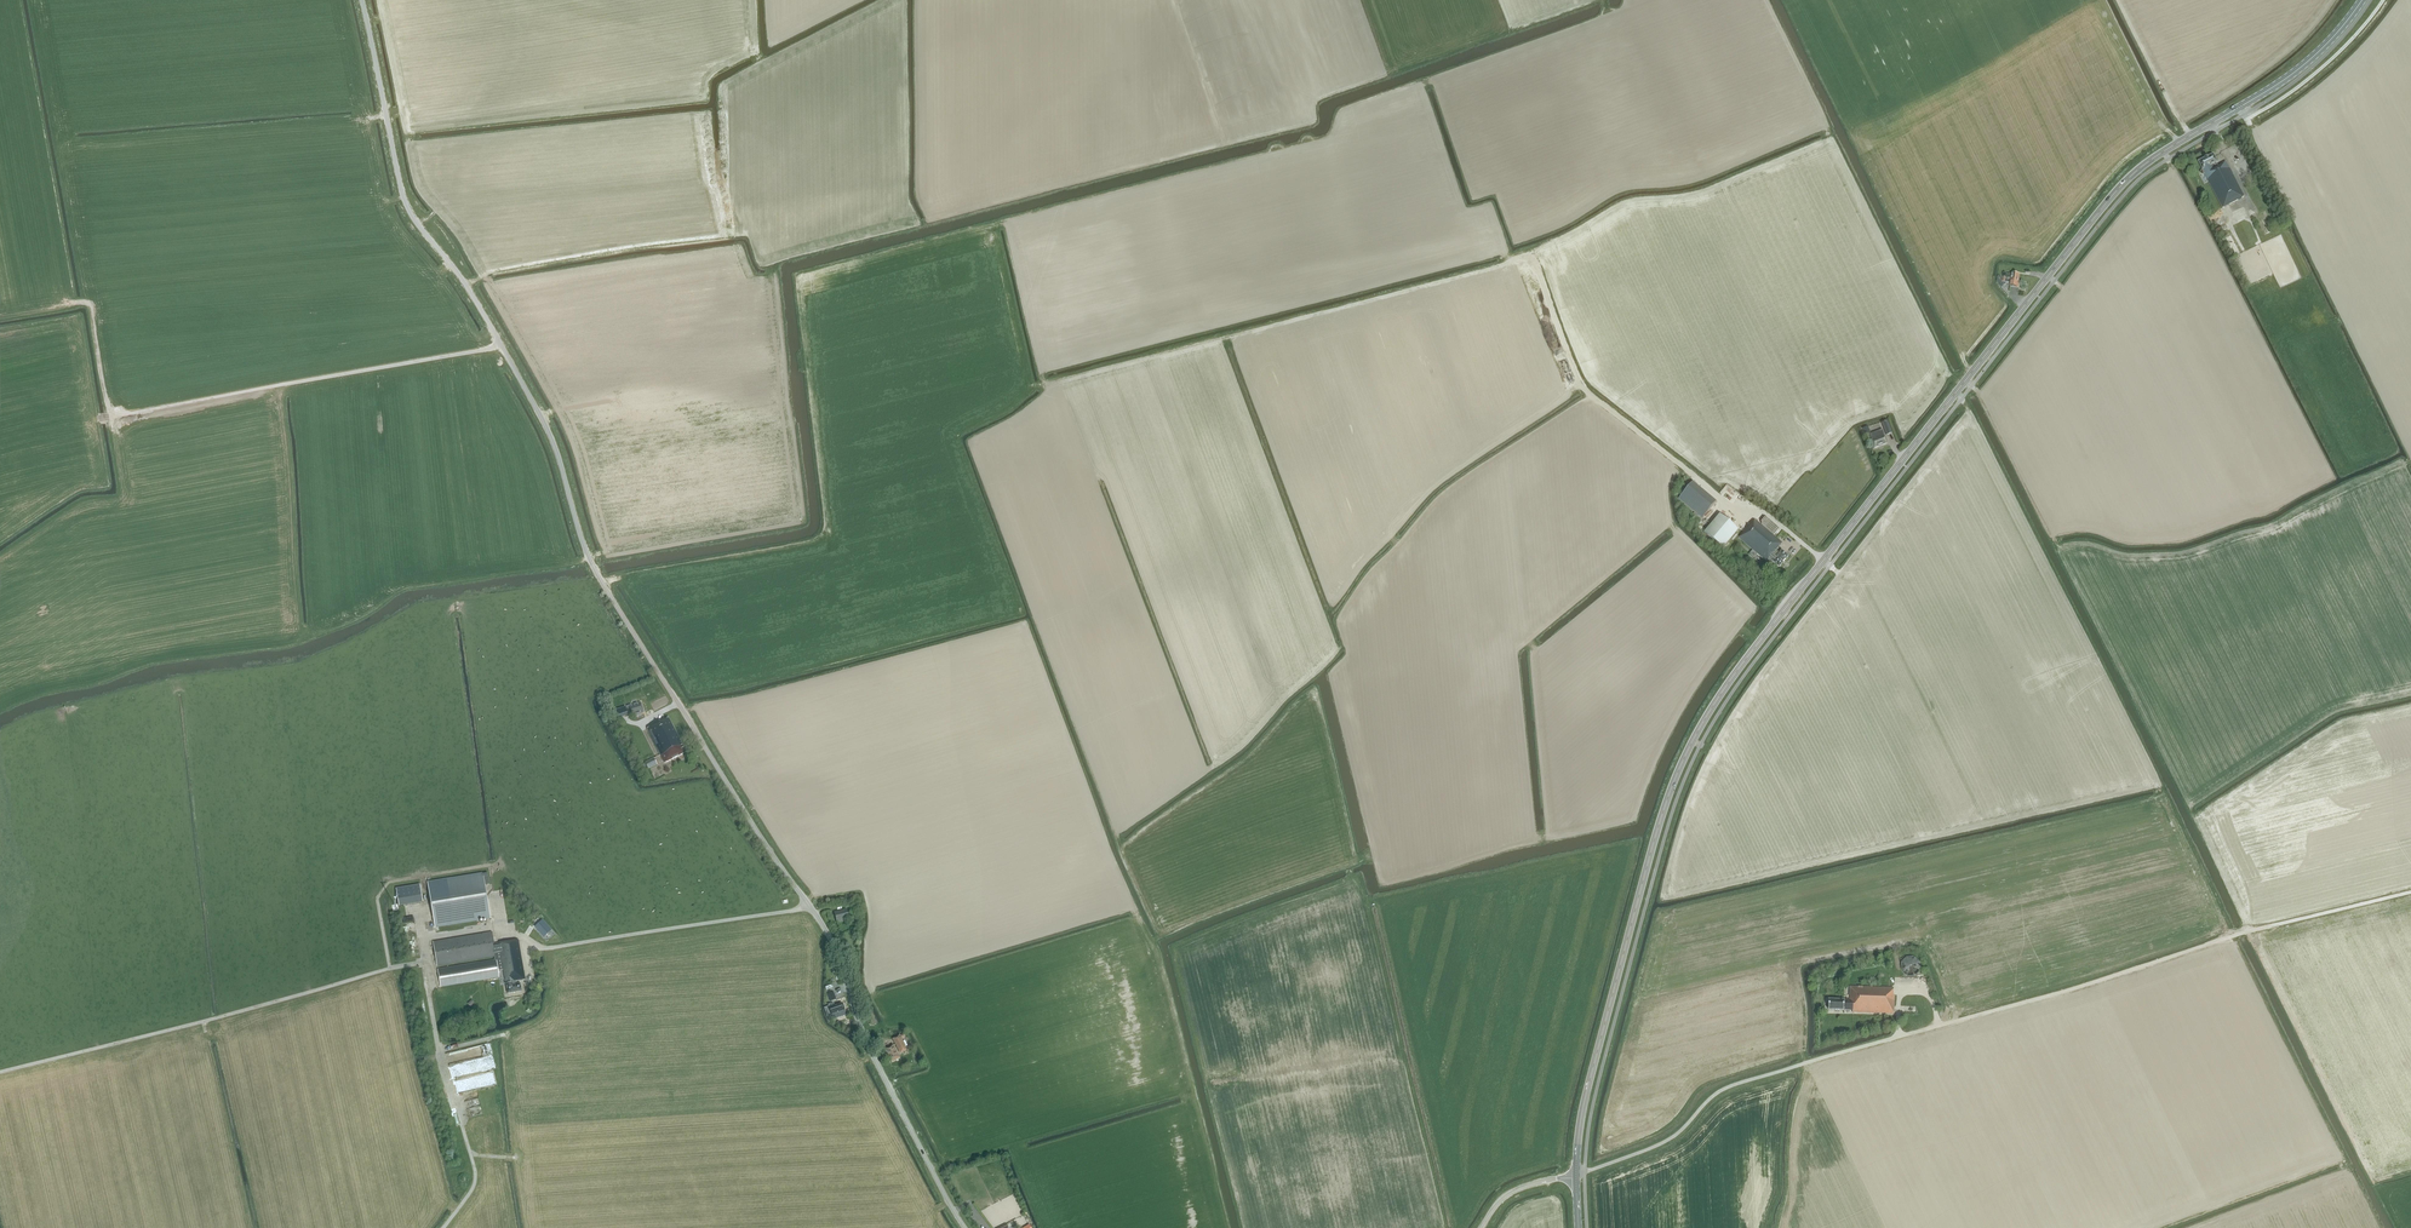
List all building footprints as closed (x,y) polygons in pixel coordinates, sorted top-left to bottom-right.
[(2217,162),(2213,154),(2208,157),(2207,157),(2204,158),(2204,159),(2199,162),(2203,169),(2202,170),(2201,171),(2200,172),(2200,173),(2201,174),(2202,174),(2203,174),(2204,174),(2222,208),(2244,196),(2226,161),(2217,166),(2216,165),(2217,164),(2216,163),(2217,162)] [(2264,235),(2275,230),(2265,210),(2255,215),(2264,235)] [(1997,277),(1997,282),(1999,286),(2001,288),(2004,282),(2010,283),(2010,286),(2018,287),(2018,280),(2011,279),(2011,278),(2002,277),(1997,277)] [(1892,433),(1887,421),(1881,423),(1886,435),(1892,433)] [(1881,429),(1872,433),(1869,434),(1871,440),(1874,448),(1881,445),(1887,443),(1884,435),(1881,429)] [(1716,501),(1692,482),(1678,498),(1702,518),(1716,501)] [(1712,508),(1696,526),(1722,549),(1738,530),(1712,508)] [(1782,543),(1755,520),(1750,525),(1739,538),(1766,561),(1770,557),(1773,560),(1772,561),(1778,567),(1779,567),(1788,556),(1781,550),(1779,553),(1776,550),(1782,543)] [(640,702),(627,706),(630,716),(643,712),(640,702)] [(665,763),(686,752),(680,740),(669,717),(647,728),(665,763)] [(657,765),(654,758),(645,762),(648,769),(657,765)] [(651,775),(662,770),(658,764),(657,765),(648,769),(651,775)] [(427,883),(434,927),(490,918),(485,885),(489,884),(487,873),(427,883)] [(396,889),(399,906),(422,902),(419,885),(396,889)] [(846,909),(834,912),(835,916),(837,923),(848,920),(848,919),(852,918),(850,912),(847,913),(846,909)] [(542,920),(535,927),(544,937),(551,930),(542,920)] [(469,960),(494,956),(494,960),(470,964),(465,965),(438,969),(441,987),(499,977),(498,971),(503,970),(504,979),(505,979),(507,994),(521,991),(520,984),(516,984),(515,981),(525,979),(521,959),(523,959),(520,939),(498,943),(494,944),(492,932),(433,942),(437,966),(469,960)] [(1901,965),(1901,966),(1901,967),(1901,968),(1901,970),(1902,972),(1903,973),(1904,974),(1906,975),(1907,976),(1909,977),(1910,977),(1912,977),(1914,976),(1915,976),(1917,975),(1918,973),(1919,972),(1920,971),(1920,969),(1921,967),(1921,965),(1920,964),(1919,962),(1918,960),(1917,959),(1915,957),(1912,957),(1910,957),(1908,957),(1906,958),(1904,959),(1903,960),(1902,962),(1901,963),(1901,964),(1901,965)] [(1846,999),(1846,1000),(1828,1000),(1828,1010),(1852,1010),(1852,1012),(1894,1014),(1894,995),(1893,995),(1893,988),(1850,986),(1849,999),(1846,999)] [(844,1000),(847,999),(846,996),(838,998),(839,1003),(843,1002),(845,1010),(847,1009),(844,1000)] [(828,1005),(832,1017),(837,1016),(838,1017),(845,1015),(844,1011),(841,1004),(834,1006),(833,1003),(828,1005)] [(892,1038),(898,1050),(905,1046),(899,1035),(892,1038)] [(484,1045),(473,1046),(475,1055),(485,1054),(484,1045)] [(900,1058),(893,1045),(884,1049),(891,1062),(900,1058)]
